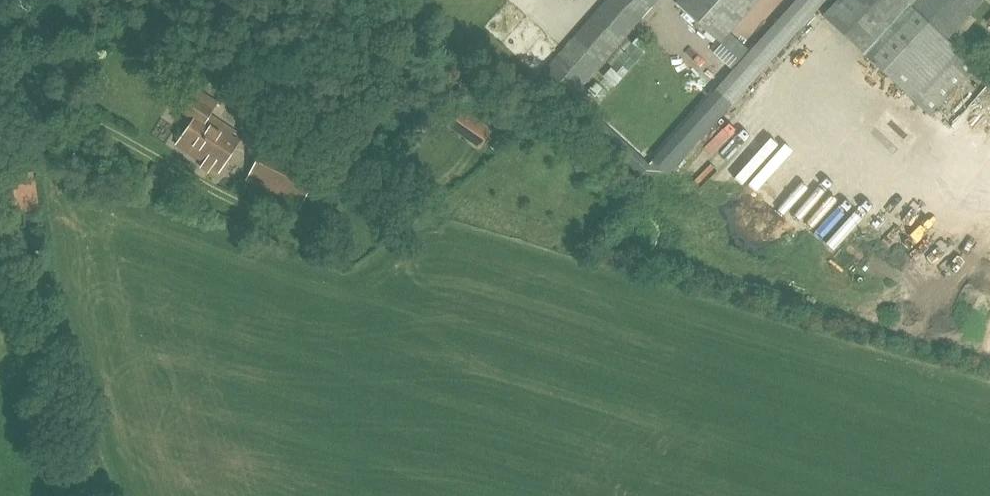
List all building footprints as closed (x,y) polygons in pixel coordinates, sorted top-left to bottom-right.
[(542,72),(570,97),(656,0),(606,0),(542,72)] [(677,2),(720,41),(757,0),(678,0),(677,2)] [(908,3),(944,37),(979,0),(911,0),(908,3)] [(944,37),(908,3),(862,52),(929,114),(974,66),(944,37)] [(654,26),(664,35),(676,22),(666,13),(654,26)] [(788,40),(770,25),(652,158),(654,160),(668,174),(788,40)] [(244,135),(211,114),(220,101),(192,84),(176,108),(193,119),(176,144),(203,162),(200,167),(209,172),(212,168),(220,173),(244,135)] [(641,173),(649,164),(576,97),(568,107),(570,110),(565,116),(573,122),(578,117),(641,173)] [(456,116),(452,127),(489,143),(494,133),(456,116)] [(300,209),(314,181),(321,167),(266,139),(245,181),(300,209)] [(654,160),(650,164),(641,174),(648,174),(653,173),(668,174),(654,160)]
